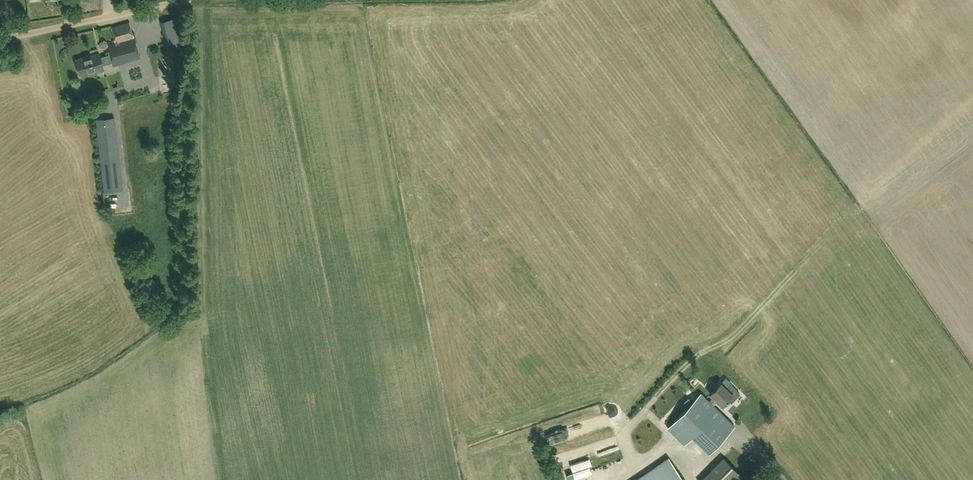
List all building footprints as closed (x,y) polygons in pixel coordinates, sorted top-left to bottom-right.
[(179,16),(176,17),(160,21),(166,45),(182,41),(177,21),(180,20),(179,16)] [(110,54),(112,62),(113,66),(141,57),(130,21),(111,27),(116,42),(107,45),(110,54)] [(112,62),(110,54),(101,57),(100,53),(76,60),(80,75),(104,68),(103,65),(112,62)] [(119,68),(120,85),(129,85),(128,64),(124,64),(124,68),(119,68)] [(104,192),(122,190),(114,118),(96,120),(104,192)] [(701,392),(686,408),(667,428),(684,444),(691,437),(709,453),(735,426),(713,405),(717,401),(722,406),(728,400),(731,403),(740,394),(731,385),(727,389),(720,383),(709,394),(713,397),(709,400),(701,392)] [(624,412),(639,398),(632,391),(617,404),(624,412)] [(501,427),(485,431),(487,440),(504,436),(501,427)] [(732,448),(723,458),(733,466),(741,456),(732,448)] [(634,479),(684,479),(668,457),(634,479)] [(723,458),(701,479),(742,479),(743,479),(723,458)]
